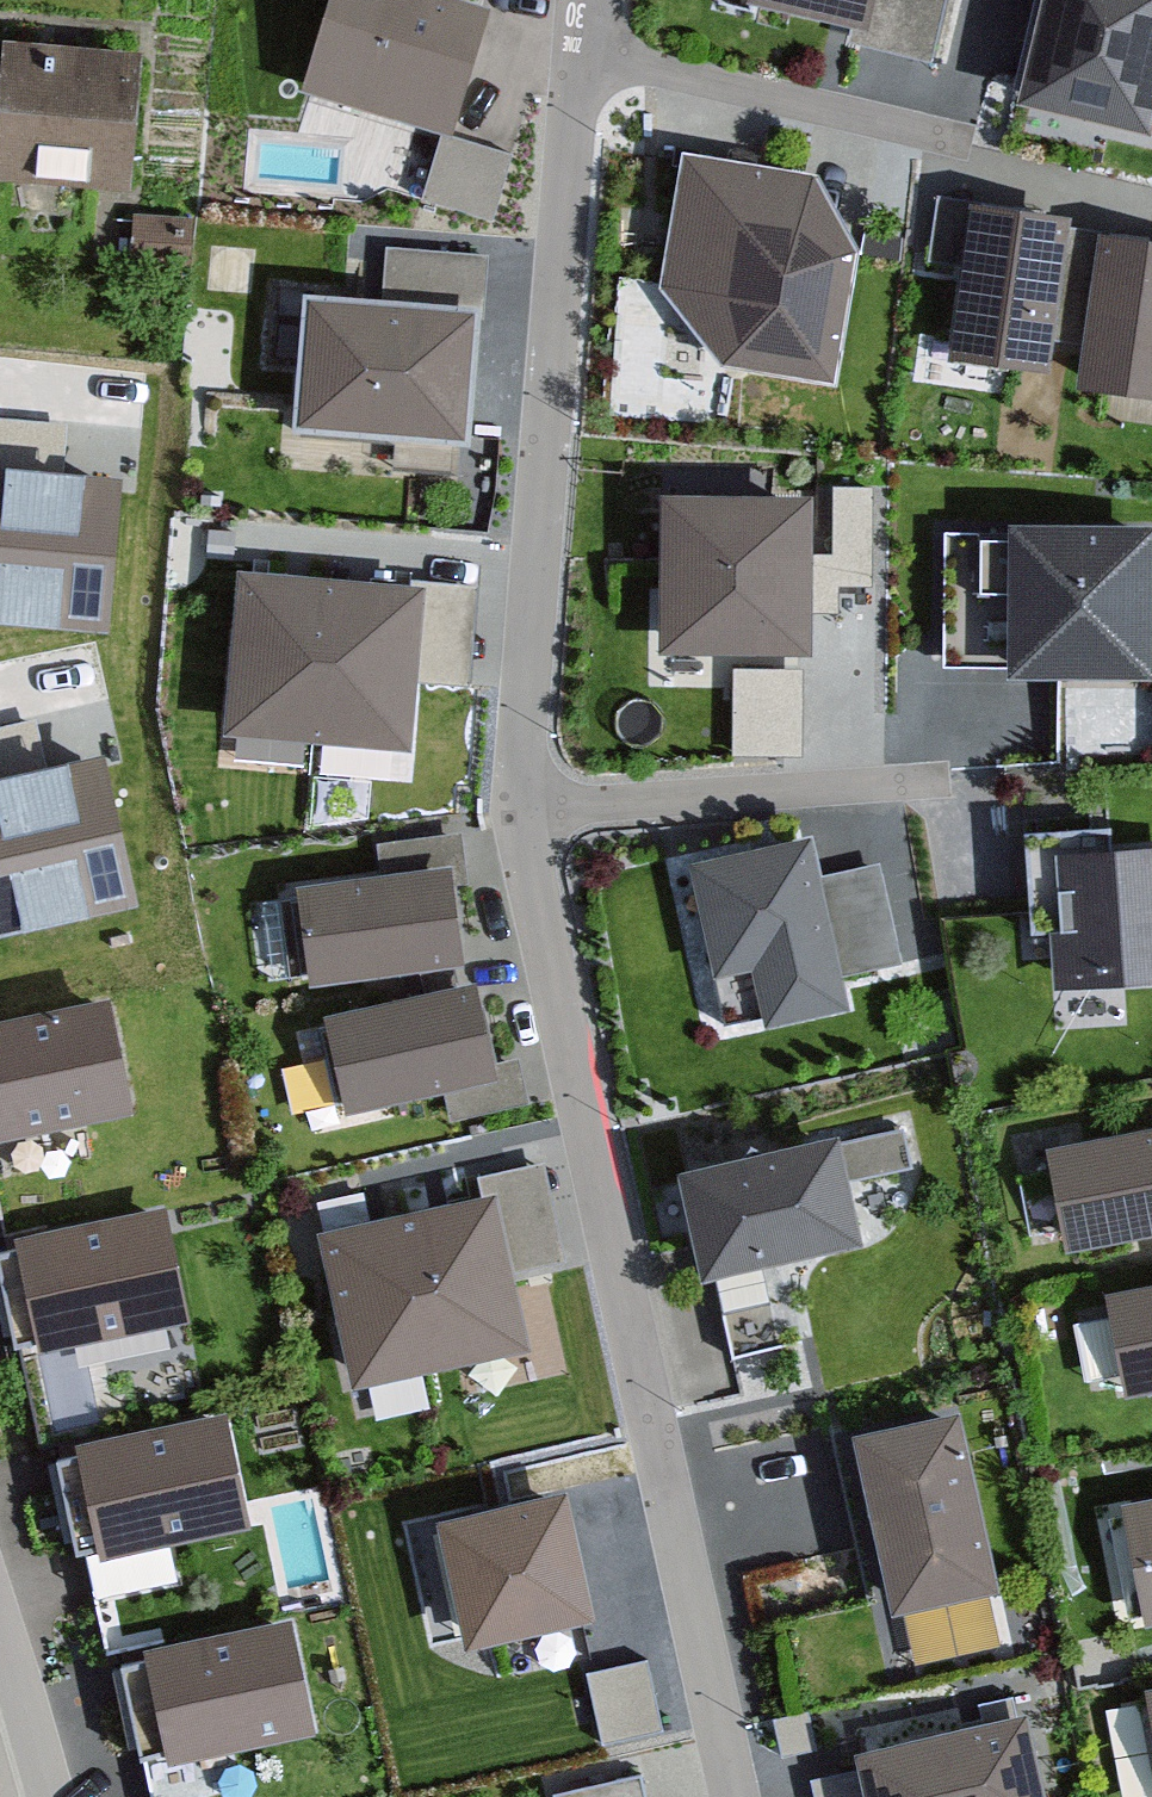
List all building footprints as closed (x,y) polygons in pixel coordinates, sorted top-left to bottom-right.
[(450,0),(331,0),(307,77),(453,123),(488,12),(450,0)] [(864,17),(869,0),(803,0),(864,17)] [(1036,86),(1151,117),(1151,0),(1059,0),(1036,86)] [(132,72),(0,62),(0,181),(123,190),(132,72)] [(499,210),(518,142),(443,121),(424,189),(499,210)] [(814,187),(685,169),(666,301),(748,372),(829,383),(848,251),(814,187)] [(1064,218),(972,206),(953,345),(1046,357),(1064,218)] [(1105,232),(1092,296),(1104,299),(1090,372),(1151,384),(1151,242),(1105,232)] [(463,315),(318,305),(310,420),(456,429),(463,315)] [(839,476),(837,524),(871,525),(873,477),(839,476)] [(0,481),(0,615),(103,628),(119,496),(0,481)] [(799,498),(670,504),(676,648),(805,642),(799,498)] [(1149,545),(1028,542),(1026,674),(1147,676),(1149,545)] [(447,557),(280,550),(274,697),(441,705),(447,557)] [(0,790),(0,928),(130,898),(99,767),(0,790)] [(1058,833),(1055,982),(1151,984),(1151,834),(1058,833)] [(806,843),(698,867),(719,957),(762,948),(776,1012),(840,998),(806,843)] [(444,961),(432,877),(301,896),(313,981),(444,961)] [(473,979),(330,1016),(351,1096),(494,1059),(473,979)] [(100,1007),(0,1031),(0,1136),(123,1107),(100,1007)] [(824,1144),(687,1176),(709,1268),(846,1235),(824,1144)] [(1056,1160),(1070,1246),(1151,1232),(1151,1144),(1056,1160)] [(523,1349),(488,1208),(334,1246),(369,1387),(523,1349)] [(175,1311),(151,1216),(21,1248),(44,1343),(175,1311)] [(1108,1304),(1124,1393),(1151,1388),(1151,1296),(1108,1304)] [(983,1583),(949,1420),(867,1437),(900,1600),(983,1583)] [(244,1517),(223,1421),(87,1451),(108,1547),(244,1517)] [(584,1613),(557,1501),(454,1526),(480,1638),(584,1613)] [(1121,1508),(1143,1621),(1151,1619),(1151,1502),(1121,1508)] [(304,1727),(281,1626),(151,1656),(174,1756),(304,1727)] [(654,1650),(592,1659),(603,1730),(665,1721),(654,1650)] [(1013,1721),(865,1761),(875,1796),(1034,1796),(1013,1721)]
